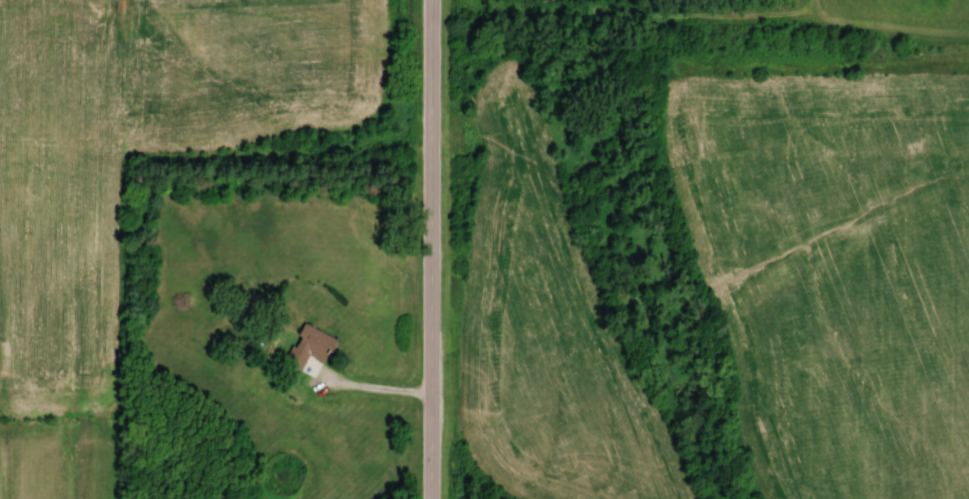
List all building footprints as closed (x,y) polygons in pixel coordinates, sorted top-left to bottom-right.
[(281,366),(298,373),(306,356),(322,363),(333,339),(299,324),(281,366)]
